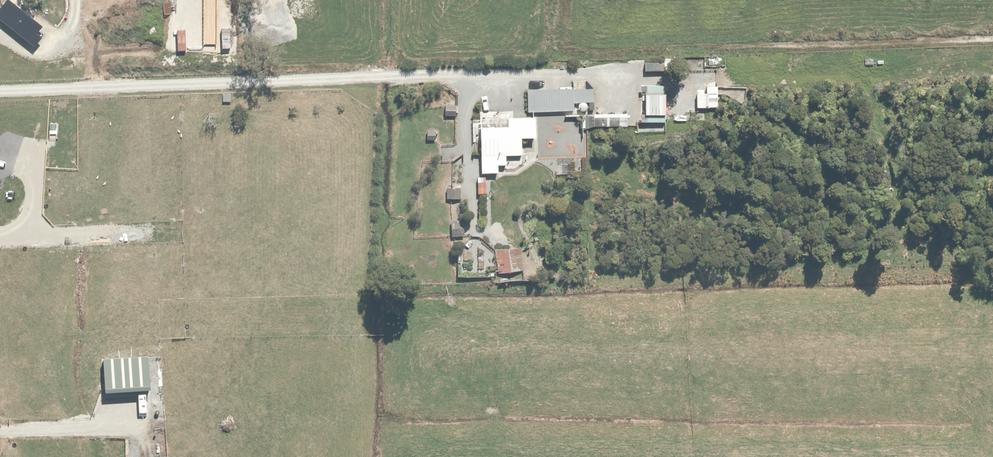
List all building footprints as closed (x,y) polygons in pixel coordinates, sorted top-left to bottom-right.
[(632,83),(632,96),(652,97),(653,64),(642,64),(642,83),(632,83)] [(572,86),(525,88),(526,112),(574,110),(574,102),(593,101),(593,87),(586,87),(585,80),(572,81),(572,86)] [(444,104),(443,114),(455,115),(456,104),(444,104)] [(513,110),(479,110),(480,170),(505,170),(504,154),(520,154),(519,137),(538,136),(538,114),(514,115),(513,110)] [(628,115),(592,115),(592,126),(628,126),(628,115)] [(460,190),(444,190),(444,197),(459,198),(460,190)] [(467,220),(449,220),(449,235),(466,236),(467,220)] [(521,245),(493,248),(495,274),(523,271),(521,245)] [(157,346),(141,347),(144,401),(160,401),(157,346)]
